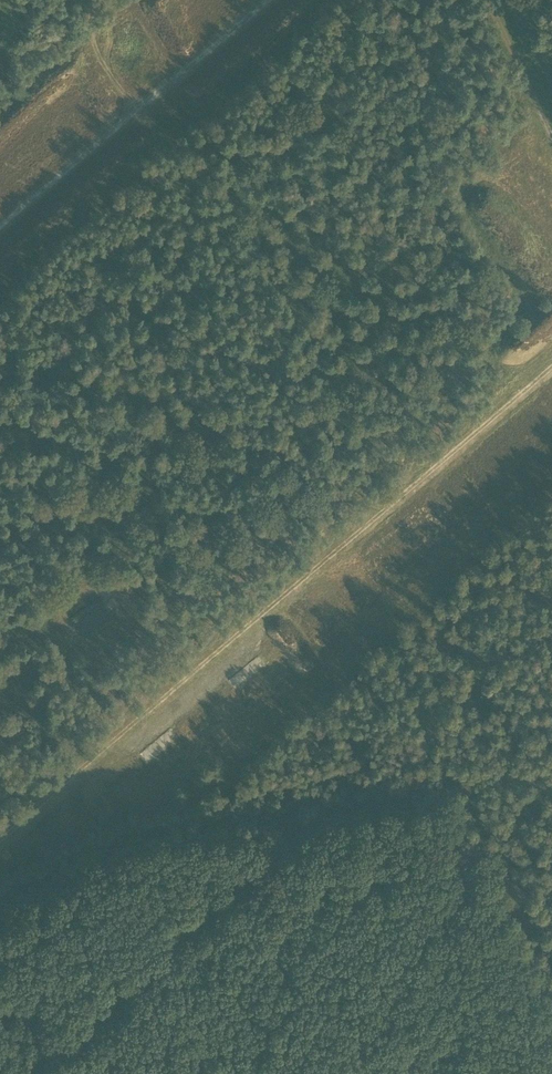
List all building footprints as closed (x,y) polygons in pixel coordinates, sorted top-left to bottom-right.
[(156,741),(142,752),(148,760),(162,749),(156,741)]
